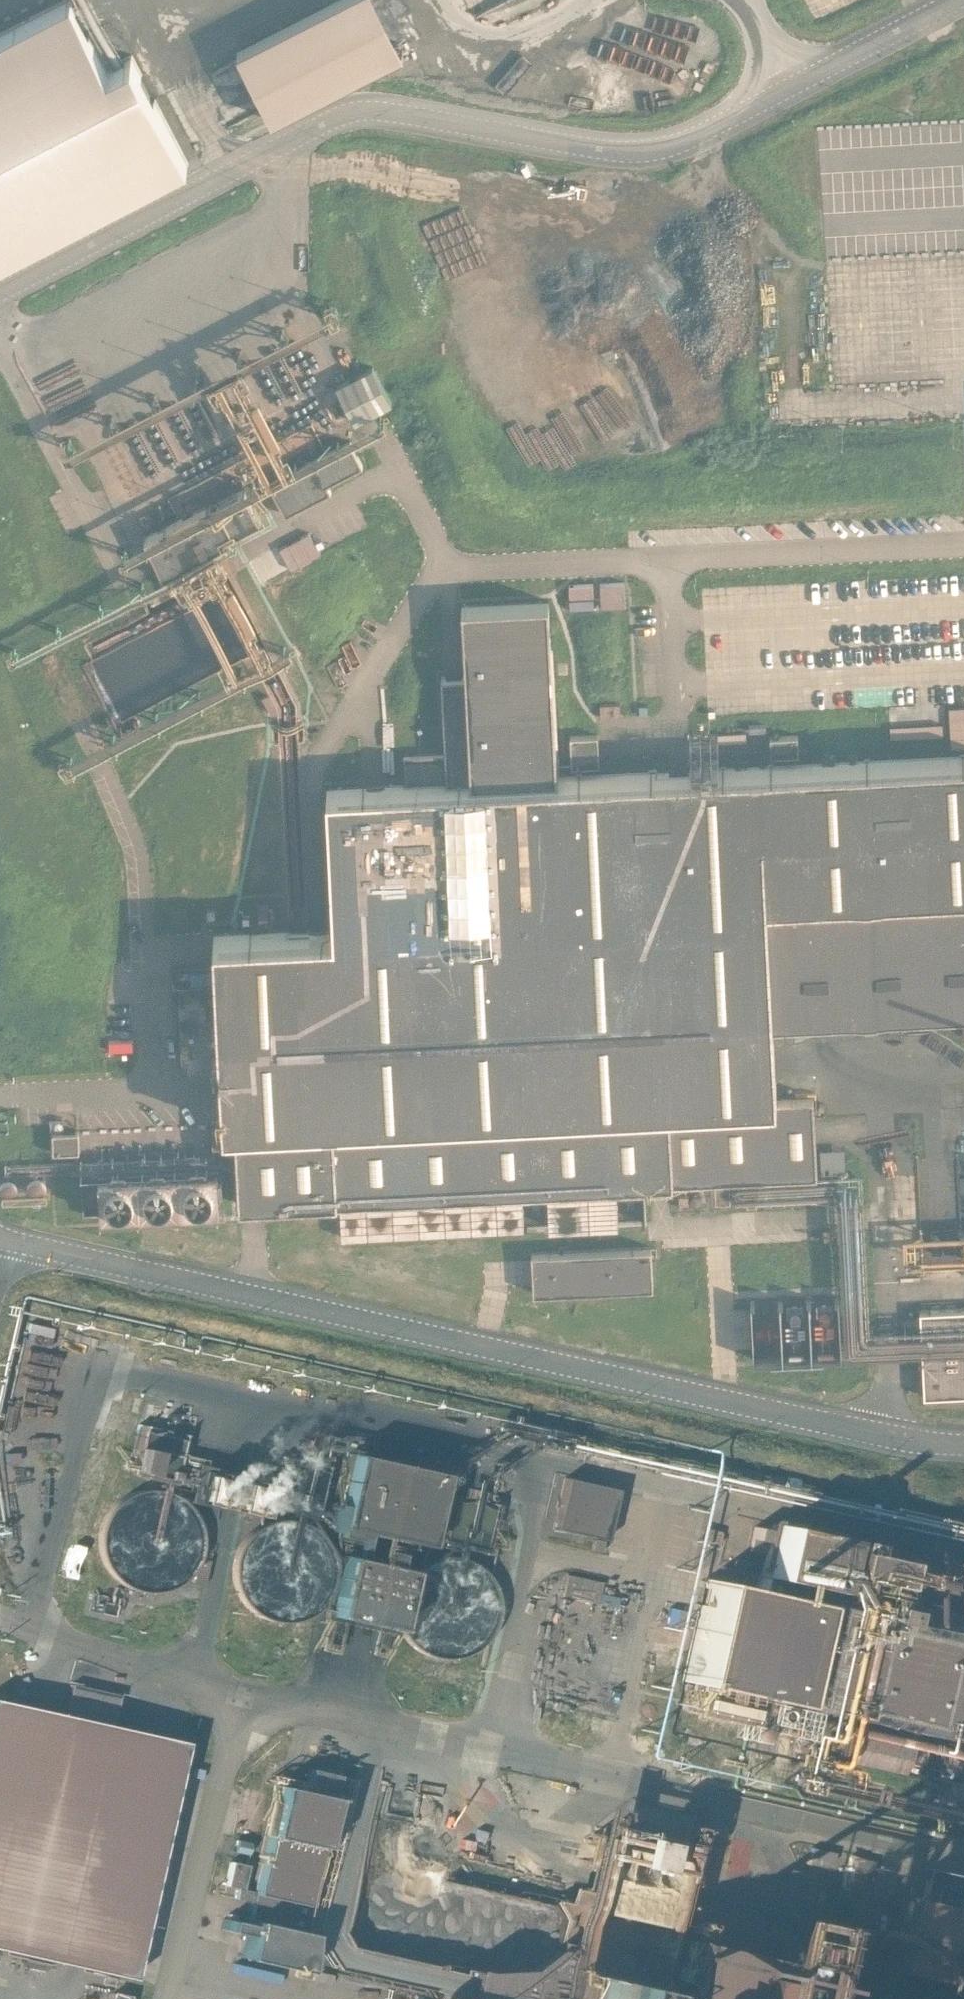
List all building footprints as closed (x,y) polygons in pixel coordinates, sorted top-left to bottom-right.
[(0,31),(0,259),(187,162),(130,53),(106,65),(72,0),(60,0),(59,0),(0,31)] [(232,50),(237,59),(259,102),(269,121),(378,65),(405,51),(378,0),(330,0),(256,38),(232,50)] [(349,377),(334,385),(353,422),(357,420),(383,406),(390,402),(377,379),(370,366),(365,369),(349,377)] [(348,440),(267,483),(283,514),(329,490),(326,483),(361,464),(348,440)] [(215,499),(143,537),(164,578),(230,544),(226,537),(260,519),(243,487),(216,501),(215,499)] [(315,541),(314,541),(314,542),(317,546),(317,547),(318,546),(322,544),(322,543),(320,539),(319,539),(315,541)] [(226,549),(218,554),(226,570),(235,565),(226,549)] [(272,550),(250,561),(261,583),(283,572),(272,550)] [(622,581),(598,582),(599,598),(599,606),(623,605),(622,581)] [(591,583),(567,584),(568,596),(592,595),(591,583)] [(212,933),(214,964),(214,965),(215,986),(219,1066),(219,1073),(221,1103),(222,1122),(233,1121),(235,1146),(237,1203),(263,1202),(272,1201),(278,1201),(320,1199),(325,1199),(332,1198),(344,1198),(346,1198),(349,1198),(368,1197),(413,1194),(500,1190),(643,1183),(650,1182),(652,1182),(671,1181),(684,1181),(707,1179),(746,1177),(762,1177),(767,1176),(815,1174),(814,1157),(814,1143),(812,1117),(811,1095),(783,1096),(775,1097),(774,1081),(774,1079),(772,1044),(771,1034),(771,1019),(777,1018),(853,1014),(858,1014),(859,1014),(860,1014),(872,1013),(874,1013),(875,1013),(963,1009),(963,755),(950,755),(934,756),(886,759),(797,763),(745,766),(695,768),(690,769),(667,770),(663,770),(658,770),(555,775),(553,740),(553,730),(552,706),(551,689),(551,682),(550,680),(550,678),(550,671),(549,656),(549,645),(546,600),(542,600),(536,600),(460,604),(462,640),(464,675),(461,675),(444,675),(440,676),(444,752),(402,754),(402,757),(402,758),(403,771),(404,783),(387,784),(362,785),(353,786),(325,787),(326,801),(326,807),(329,861),(332,927),(328,927),(308,927),(308,928),(304,928),(289,929),(270,930),(256,931),(236,932),(231,932),(212,933)] [(596,734),(568,735),(570,765),(598,763),(596,734)] [(796,734),(768,736),(768,738),(768,752),(769,755),(797,753),(796,734)] [(77,1130),(51,1131),(52,1151),(78,1150),(78,1145),(77,1130)] [(963,1262),(963,1153),(892,1155),(893,1178),(920,1177),(921,1215),(938,1215),(938,1228),(922,1228),(923,1264),(963,1262)] [(208,1166),(79,1172),(81,1213),(127,1211),(143,1210),(219,1206),(217,1165),(208,1166)] [(756,1181),(746,1181),(747,1205),(758,1205),(756,1181)] [(649,1246),(530,1252),(532,1292),(651,1286),(649,1246)] [(918,1310),(922,1396),(963,1393),(963,1308),(918,1310)] [(138,1424),(132,1449),(127,1471),(169,1480),(180,1433),(138,1424)] [(437,1473),(349,1453),(332,1526),(420,1545),(437,1473)] [(280,1456),(274,1480),(269,1503),(311,1512),(317,1490),(322,1465),(280,1456)] [(212,1506),(244,1513),(247,1514),(250,1515),(256,1516),(263,1484),(257,1483),(254,1482),(199,1470),(192,1502),(212,1506)] [(615,1489),(564,1477),(552,1528),(603,1539),(602,1541),(603,1541),(615,1489)] [(197,1537),(197,1536),(196,1526),(193,1517),(189,1509),(183,1500),(176,1495),(167,1489),(157,1486),(148,1484),(138,1485),(128,1487),(119,1491),(110,1498),(104,1505),(98,1514),(95,1524),(93,1534),(94,1544),(97,1554),(102,1564),(108,1572),(115,1579),(125,1584),(135,1587),(145,1588),(155,1587),(166,1584),(175,1579),(182,1573),(188,1566),(193,1556),(196,1545),(197,1537)] [(455,1495),(450,1520),(445,1542),(487,1551),(492,1529),(498,1505),(455,1495)] [(330,1569),(330,1568),(329,1558),(326,1548),(322,1540),(316,1532),(312,1529),(305,1524),(297,1520),(287,1517),(279,1517),(271,1517),(261,1520),(253,1524),(244,1531),(237,1539),(233,1547),(230,1556),(229,1567),(229,1576),(232,1586),(236,1594),(243,1603),(249,1608),(258,1614),(267,1617),(278,1618),(287,1618),(297,1615),(305,1611),(315,1604),(321,1596),(326,1588),(329,1580),(330,1569)] [(749,1551),(761,1554),(763,1554),(758,1574),(758,1575),(759,1575),(756,1589),(755,1590),(755,1591),(805,1602),(806,1602),(811,1603),(814,1609),(824,1611),(825,1606),(830,1607),(831,1608),(825,1634),(823,1646),(820,1658),(820,1659),(815,1682),(811,1699),(806,1721),(802,1739),(809,1741),(815,1742),(900,1761),(904,1762),(929,1768),(933,1769),(963,1775),(963,1567),(830,1537),(830,1536),(770,1523),(768,1530),(754,1526),(749,1551)] [(593,1539),(591,1550),(601,1552),(601,1550),(603,1542),(603,1541),(593,1539)] [(495,1604),(495,1603),(494,1594),(491,1585),(486,1575),(481,1569),(472,1561),(463,1557),(456,1554),(446,1553),(436,1554),(427,1556),(419,1560),(411,1566),(404,1575),(399,1583),(396,1591),(394,1603),(395,1611),(398,1621),(402,1630),(407,1637),(414,1643),(424,1649),(434,1652),(442,1654),(449,1653),(455,1652),(463,1650),(472,1646),(479,1640),(485,1634),(490,1625),(494,1614),(495,1604)] [(208,1560),(198,1557),(193,1567),(194,1567),(191,1582),(203,1585),(208,1560)] [(598,1596),(601,1579),(565,1574),(562,1591),(598,1596)] [(705,1578),(682,1680),(783,1703),(805,1602),(755,1591),(755,1590),(705,1578)] [(342,1590),(332,1587),(327,1597),(328,1597),(325,1612),(336,1615),(342,1590)] [(384,1599),(378,1624),(391,1627),(394,1612),(395,1611),(394,1603),(384,1599)] [(69,1683),(62,1713),(0,1699),(0,1950),(127,1978),(181,1740),(111,1724),(118,1694),(69,1683)] [(299,1790),(278,1785),(277,1785),(275,1784),(267,1821),(262,1845),(259,1858),(258,1863),(257,1864),(251,1891),(241,1889),(246,1865),(238,1863),(230,1861),(224,1885),(235,1887),(233,1897),(249,1901),(245,1919),(244,1922),(238,1921),(234,1920),(226,1919),(223,1918),(220,1929),(241,1934),(239,1946),(236,1956),(298,1970),(299,1966),(299,1964),(300,1961),(301,1957),(301,1956),(306,1934),(307,1932),(311,1915),(313,1905),(306,1904),(312,1875),(313,1870),(314,1868),(315,1862),(315,1860),(317,1855),(317,1853),(321,1835),(322,1833),(322,1831),(322,1829),(328,1802),(329,1800),(329,1799),(329,1797),(334,1777),(334,1775),(334,1774),(316,1770),(308,1768),(307,1769),(303,1791),(301,1790),(299,1790)] [(675,1863),(683,1833),(602,1811),(595,1837),(648,1852),(646,1856),(675,1863)] [(938,1905),(892,1893),(873,1970),(919,1981),(938,1905)] [(740,1917),(743,1907),(727,1901),(723,1911),(740,1917)] [(647,1981),(647,1980),(660,1922),(582,1905),(581,1904),(581,1905),(580,1906),(580,1907),(580,1908),(576,1908),(575,1912),(579,1913),(567,1967),(562,1966),(555,1998),(643,1998),(647,1981)] [(676,1933),(677,1933),(691,1936),(693,1929),(694,1921),(682,1918),(679,1918),(676,1933)] [(805,1992),(811,1968),(674,1939),(661,1998),(804,1998),(805,1992)]
